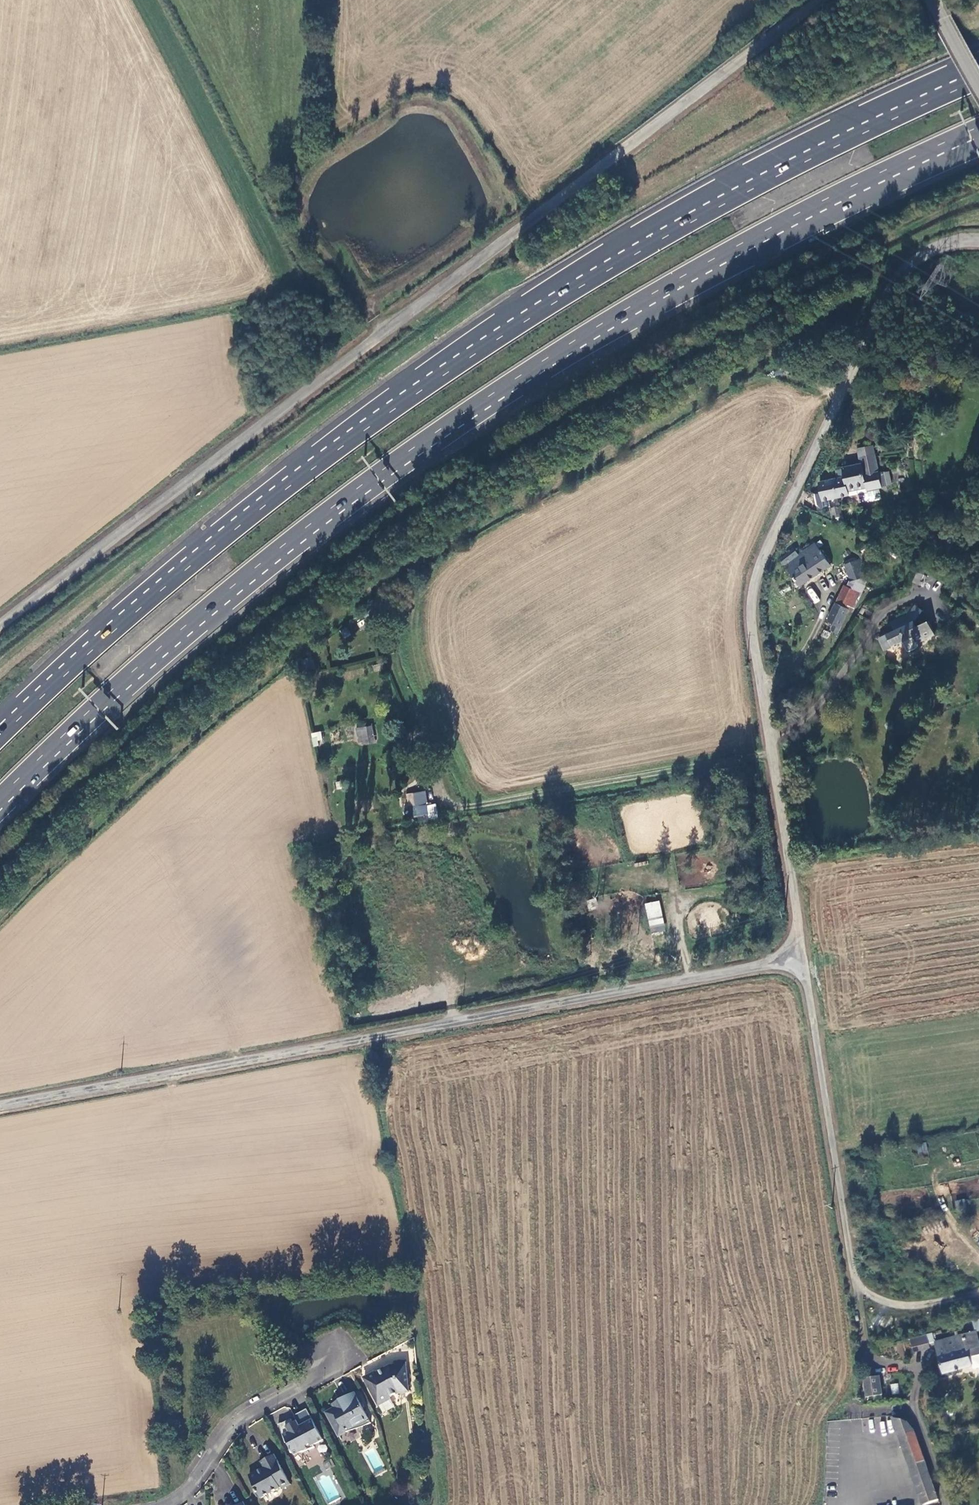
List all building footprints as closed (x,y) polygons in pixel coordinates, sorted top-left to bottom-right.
[(886,486),(883,472),(878,473),(874,454),(858,457),(860,464),(843,468),(844,471),(836,472),(838,480),(819,484),(821,493),(815,494),(817,505),(823,507),(830,506),(829,499),(847,495),(846,489),(866,485),(867,489),(878,487),(886,486)] [(889,471),(883,472),(886,486),(892,485),(889,471)] [(880,499),(878,487),(867,489),(866,485),(846,489),(847,495),(856,494),(858,503),(880,499)] [(843,522),(839,508),(830,510),(833,519),(835,519),(836,523),(843,522)] [(799,587),(829,567),(815,545),(799,555),(794,548),(780,558),(785,565),(784,566),(799,587)] [(844,565),(852,580),(864,575),(856,559),(844,565)] [(806,591),(814,604),(820,600),(811,587),(806,591)] [(845,590),(828,621),(834,625),(832,630),(837,633),(850,611),(853,613),(861,599),(845,590)] [(899,633),(885,639),(891,652),(910,644),(913,652),(916,653),(919,652),(921,650),(922,648),(921,645),(939,637),(932,623),(922,628),(919,622),(921,620),(927,612),(920,607),(907,619),(895,625),(899,633)] [(339,630),(344,639),(351,634),(346,626),(339,630)] [(359,745),(375,742),(372,724),(355,728),(359,745)] [(321,731),(310,733),(312,747),(323,745),(321,731)] [(436,804),(427,804),(426,792),(405,793),(407,809),(412,808),(413,819),(437,817),(436,804)] [(644,903),(650,933),(665,930),(660,900),(644,903)] [(955,1210),(965,1209),(964,1199),(955,1200),(955,1210)] [(934,1343),(942,1376),(972,1368),(969,1359),(978,1357),(978,1347),(975,1333),(934,1343)] [(928,1348),(925,1335),(909,1339),(911,1351),(928,1348)] [(969,1359),(972,1368),(972,1372),(978,1370),(978,1357),(969,1359)] [(403,1389),(399,1359),(388,1361),(388,1363),(384,1364),(380,1366),(379,1365),(369,1371),(368,1370),(358,1376),(371,1401),(394,1390),(403,1389)] [(880,1397),(877,1378),(863,1381),(867,1400),(880,1397)] [(891,1394),(899,1394),(898,1383),(890,1384),(891,1394)] [(365,1422),(348,1390),(334,1399),(335,1402),(319,1412),(332,1434),(340,1431),(354,1427),(365,1422)] [(280,1443),(283,1441),(285,1453),(295,1451),(303,1449),(310,1445),(318,1441),(301,1409),(288,1416),(292,1423),(288,1425),(285,1419),(274,1425),(280,1443)] [(921,1504),(926,1504),(938,1501),(913,1435),(901,1422),(891,1421),(921,1504)] [(285,1484),(268,1454),(254,1461),(258,1468),(252,1471),(253,1473),(244,1477),(250,1487),(249,1491),(252,1497),(256,1497),(275,1487),(279,1488),(285,1484)]
